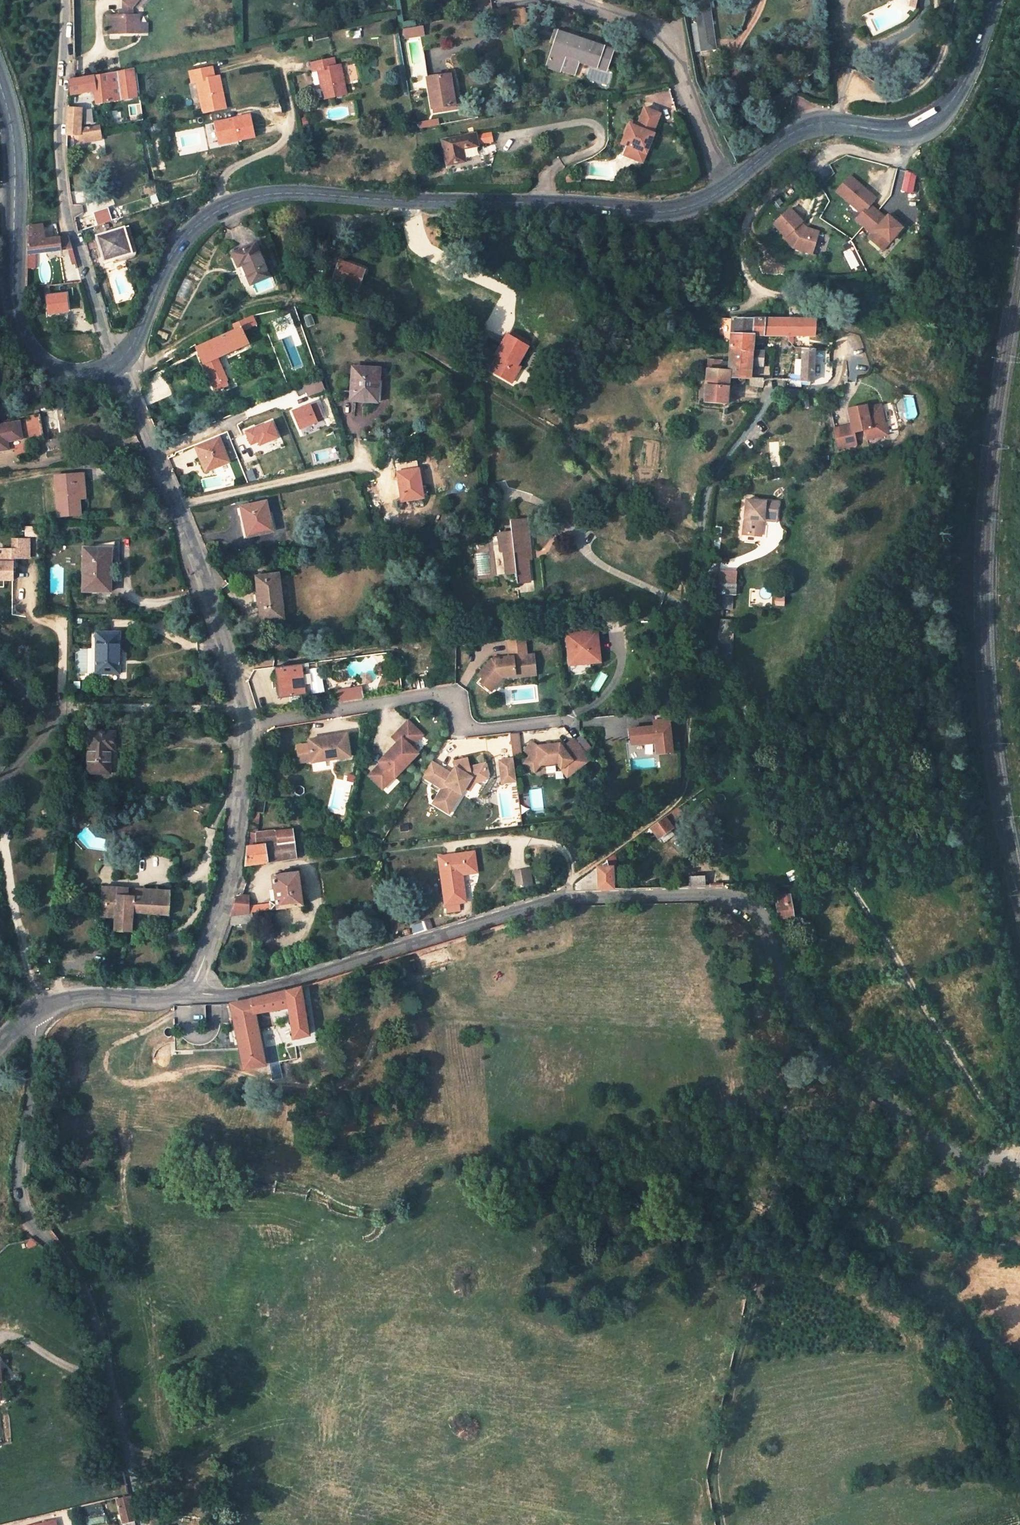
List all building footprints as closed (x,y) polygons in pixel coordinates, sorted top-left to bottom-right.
[(122,0),(125,3),(125,12),(118,12),(118,16),(108,16),(109,34),(138,33),(137,16),(132,16),(132,10),(140,0),(122,0)] [(908,0),(906,7),(912,9),(915,0),(908,0)] [(707,1),(695,3),(703,52),(715,50),(707,1)] [(509,10),(510,24),(525,23),(524,9),(509,10)] [(403,39),(422,36),(420,26),(401,30),(403,39)] [(612,48),(557,30),(546,65),(560,69),(564,55),(606,67),(612,48)] [(333,58),(312,63),(313,71),(318,70),(324,98),(346,94),(339,65),(335,66),(333,58)] [(213,67),(191,73),(193,83),(196,82),(204,113),(227,108),(219,77),(215,78),(213,67)] [(69,87),(70,92),(93,91),(96,104),(136,95),(132,68),(117,70),(117,68),(103,71),(103,74),(75,79),(68,80),(69,87)] [(453,104),(430,107),(431,112),(459,108),(453,73),(448,74),(453,104)] [(448,74),(426,78),(430,107),(453,104),(448,74)] [(81,107),(68,107),(68,130),(68,134),(73,134),(80,133),(80,130),(81,107)] [(660,114),(644,108),(636,128),(628,124),(620,145),(627,149),(624,157),(634,161),(637,153),(643,155),(660,114)] [(255,138),(250,116),(215,123),(219,145),(255,138)] [(80,133),(73,134),(74,138),(80,137),(80,140),(91,138),(91,136),(102,135),(101,126),(80,130),(80,133)] [(446,163),(464,160),(462,146),(476,143),(474,134),(442,140),(446,163)] [(462,146),(464,160),(478,157),(476,143),(462,146)] [(637,153),(634,161),(642,164),(645,156),(643,155),(637,153)] [(915,174),(905,172),(902,189),(912,191),(915,174)] [(873,196),(850,176),(835,193),(859,213),(853,219),(868,232),(866,235),(882,249),(902,226),(886,212),(883,215),(868,202),(873,196)] [(96,211),(100,224),(114,221),(111,207),(96,211)] [(800,222),(789,209),(772,224),(783,237),(781,238),(790,248),(809,255),(816,234),(804,228),(801,231),(797,226),(800,222)] [(72,248),(68,235),(42,237),(41,225),(26,226),(26,238),(27,253),(36,252),(68,249),(72,248)] [(129,227),(96,237),(104,261),(137,251),(129,227)] [(257,242),(233,252),(240,265),(246,263),(255,282),(272,275),(257,242)] [(72,248),(68,249),(73,263),(76,262),(72,248)] [(36,252),(27,253),(27,268),(36,269),(36,252)] [(339,260),(332,277),(359,287),(365,270),(339,260)] [(808,342),(815,343),(815,325),(815,319),(813,318),(811,316),(797,311),(793,309),(793,319),(792,336),(808,337),(808,342)] [(264,337),(254,315),(233,323),(236,330),(196,347),(213,386),(225,380),(216,358),(264,337)] [(729,350),(752,351),(752,335),(792,336),(793,319),(732,318),(730,340),(729,350)] [(503,363),(499,360),(492,372),(515,384),(524,368),(519,365),(530,347),(509,335),(498,354),(501,355),(506,358),(503,363)] [(752,378),(752,366),(752,351),(729,350),(728,362),(721,361),(721,359),(707,359),(706,369),(727,370),(727,377),(729,377),(751,378),(751,385),(758,386),(764,386),(764,378),(752,378)] [(765,352),(752,351),(752,366),(765,366),(765,352)] [(803,351),(803,381),(814,381),(815,352),(807,352),(803,351)] [(383,370),(359,368),(356,400),(382,402),(383,370)] [(706,369),(705,384),(728,385),(729,377),(727,377),(727,370),(706,369)] [(325,391),(321,381),(299,389),(301,396),(307,393),(309,397),(325,391)] [(727,403),(728,385),(705,384),(704,402),(727,403)] [(879,399),(862,403),(864,412),(867,412),(868,416),(865,417),(866,419),(849,423),(854,443),(871,438),(868,426),(879,424),(882,432),(901,427),(894,398),(880,401),(879,399)] [(900,419),(915,418),(913,398),(898,399),(900,419)] [(311,407),(294,413),(300,431),(318,425),(317,423),(324,420),(319,406),(312,409),(311,407)] [(41,417),(31,419),(34,437),(35,443),(45,441),(41,417)] [(20,421),(23,439),(34,437),(31,419),(20,421)] [(0,424),(0,449),(10,448),(9,441),(23,439),(20,421),(0,424)] [(277,439),(272,424),(254,430),(253,429),(246,432),(251,445),(258,442),(260,446),(277,439)] [(217,438),(195,447),(206,472),(228,462),(217,438)] [(419,469),(397,471),(401,500),(423,498),(419,469)] [(86,498),(84,473),(55,475),(58,516),(79,515),(78,498),(86,498)] [(776,509),(745,506),(741,543),(756,544),(757,529),(762,529),(763,523),(774,524),(776,509)] [(242,527),(242,542),(271,539),(269,511),(246,513),(247,526),(242,527)] [(528,582),(527,559),(522,559),(521,550),(528,550),(526,519),(508,520),(510,532),(516,532),(517,543),(500,544),(501,550),(504,550),(507,574),(516,573),(517,583),(528,582)] [(499,533),(500,544),(517,543),(516,532),(510,532),(499,533)] [(32,539),(16,539),(16,549),(6,548),(5,555),(0,555),(0,579),(15,579),(16,567),(14,567),(14,562),(16,562),(16,558),(32,558),(32,539)] [(98,552),(85,552),(86,593),(112,593),(113,568),(121,568),(121,553),(116,553),(117,545),(98,549),(98,552)] [(275,569),(254,572),(260,619),(282,616),(275,569)] [(731,583),(713,584),(714,594),(711,594),(713,615),(724,614),(721,593),(732,592),(731,583)] [(735,627),(724,627),(725,645),(736,644),(735,627)] [(596,631),(568,634),(571,658),(579,657),(580,662),(600,659),(596,631)] [(122,636),(99,636),(99,675),(121,675),(122,636)] [(524,638),(507,640),(509,655),(491,657),(479,673),(483,676),(486,678),(489,675),(493,679),(498,679),(502,674),(514,673),(517,675),(535,673),(533,653),(526,654),(524,638)] [(302,664),(276,667),(279,697),(305,693),(302,664)] [(490,690),(498,679),(493,679),(489,675),(486,678),(483,676),(479,681),(490,690)] [(335,692),(336,702),(361,697),(359,688),(335,692)] [(652,719),(669,717),(668,711),(651,712),(652,719)] [(673,754),(669,717),(652,719),(653,727),(629,730),(631,746),(654,743),(655,756),(673,754)] [(420,733),(407,721),(393,736),(397,740),(395,742),(397,743),(379,763),(381,765),(377,768),(369,777),(379,786),(384,781),(388,784),(393,778),(394,779),(416,754),(409,748),(415,742),(413,740),(420,733)] [(520,732),(510,734),(512,751),(522,750),(520,732)] [(117,733),(91,733),(91,774),(112,774),(113,751),(116,751),(117,733)] [(347,733),(310,739),(311,744),(298,746),(301,762),(313,759),(313,761),(351,755),(347,733)] [(413,740),(415,742),(422,735),(420,733),(413,740)] [(574,740),(585,753),(591,748),(581,735),(574,740)] [(537,747),(532,741),(524,751),(530,755),(524,764),(534,772),(540,765),(557,763),(567,777),(589,760),(585,753),(574,740),(573,739),(562,748),(560,744),(537,747)] [(451,773),(432,761),(421,778),(440,789),(432,804),(450,815),(466,788),(469,790),(474,782),(482,781),(488,775),(486,763),(470,767),(469,758),(453,761),(455,769),(451,773)] [(517,784),(513,759),(501,761),(504,785),(517,784)] [(384,781),(379,786),(382,790),(388,784),(384,781)] [(256,798),(254,811),(265,813),(267,801),(256,798)] [(667,816),(673,828),(677,825),(675,822),(682,817),(679,812),(681,811),(678,808),(667,816)] [(254,811),(251,811),(249,832),(257,833),(259,817),(264,817),(265,813),(254,811)] [(667,816),(652,827),(659,839),(674,829),(673,828),(667,816)] [(249,832),(247,863),(298,857),(294,828),(277,830),(278,842),(259,845),(257,833),(249,832)] [(277,830),(257,833),(259,845),(278,842),(277,830)] [(440,856),(448,913),(460,911),(459,901),(467,900),(463,874),(479,872),(476,851),(440,856)] [(611,857),(599,866),(613,865),(611,857)] [(856,863),(861,874),(871,871),(868,859),(856,863)] [(613,865),(599,866),(585,876),(575,883),(576,888),(597,888),(613,887),(613,865)] [(528,869),(514,871),(517,886),(531,884),(528,869)] [(800,876),(796,869),(788,873),(792,880),(800,876)] [(275,887),(277,900),(273,900),(269,901),(269,904),(269,910),(304,905),(300,872),(274,874),(275,887)] [(689,886),(701,886),(701,877),(688,877),(689,886)] [(170,890),(104,887),(102,916),(115,916),(115,933),(134,934),(134,914),(169,916),(170,890)] [(230,915),(254,912),(254,906),(253,896),(237,892),(230,915)] [(777,896),(771,897),(772,901),(772,905),(777,904),(779,918),(793,916),(789,894),(783,895),(783,892),(777,893),(777,896)] [(227,924),(226,926),(255,922),(254,912),(230,915),(227,924)] [(220,1023),(235,1023),(241,1049),(244,1067),(263,1063),(254,1011),(289,1004),(293,1037),(310,1033),(307,985),(289,989),(259,998),(235,1004),(204,1005),(206,1024),(220,1023)] [(241,1049),(235,1023),(220,1023),(218,1033),(213,1040),(205,1045),(195,1045),(187,1042),(181,1036),(175,1036),(176,1051),(241,1049)] [(907,1241),(906,1249),(920,1251),(922,1243),(907,1241)] [(123,1524),(135,1522),(130,1497),(119,1499),(123,1524)] [(38,1516),(40,1524),(56,1521),(54,1513),(38,1516)]
